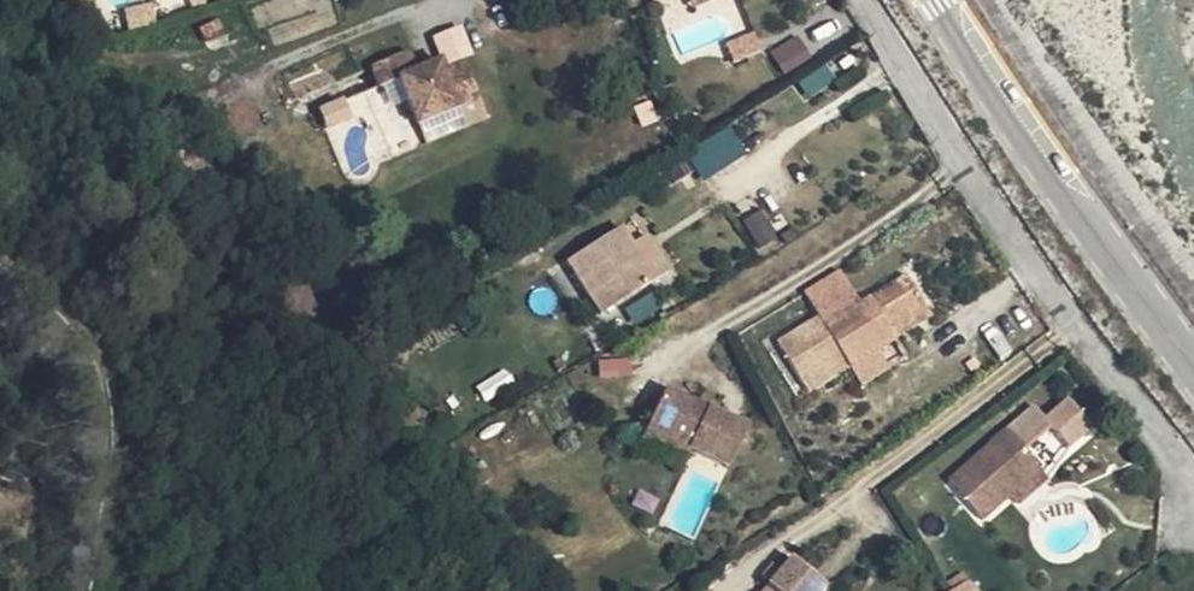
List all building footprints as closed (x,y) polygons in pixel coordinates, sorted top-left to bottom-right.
[(123,8),(129,28),(158,20),(152,0),(123,8)] [(786,44),(810,29),(805,22),(782,38),(786,44)] [(795,57),(818,41),(810,29),(786,44),(795,57)] [(409,40),(373,56),(381,73),(397,66),(419,110),(480,82),(465,48),(445,57),(426,64),(422,54),(416,56),(409,40)] [(440,46),(422,54),(426,64),(445,57),(440,46)] [(319,104),(325,125),(350,118),(344,97),(319,104)] [(732,125),(685,152),(701,180),(748,152),(732,125)] [(626,220),(579,240),(586,259),(598,288),(643,262),(634,238),(626,220)] [(658,254),(659,254),(651,232),(634,238),(643,262),(658,254)] [(664,268),(665,268),(659,254),(658,254),(643,262),(649,275),(664,268)] [(643,262),(598,288),(602,295),(649,275),(643,262)] [(840,267),(801,293),(815,315),(777,339),(802,380),(839,355),(848,367),(887,342),(862,303),(840,267)] [(862,303),(887,342),(894,338),(887,326),(924,303),(907,275),(862,303)] [(691,399),(663,385),(643,429),(713,464),(691,399)] [(722,442),(734,448),(743,425),(691,399),(713,464),(722,442)] [(1016,499),(1047,475),(1013,432),(970,467),(1001,511),(1016,499)] [(734,448),(722,442),(713,464),(725,468),(734,448)] [(970,467),(953,481),(988,522),(1001,511),(970,467)] [(1024,508),(1054,484),(1047,475),(1016,499),(1024,508)] [(823,584),(798,562),(791,555),(768,578),(756,590),(817,590),(823,584)] [(969,576),(944,590),(977,590),(969,576)]
